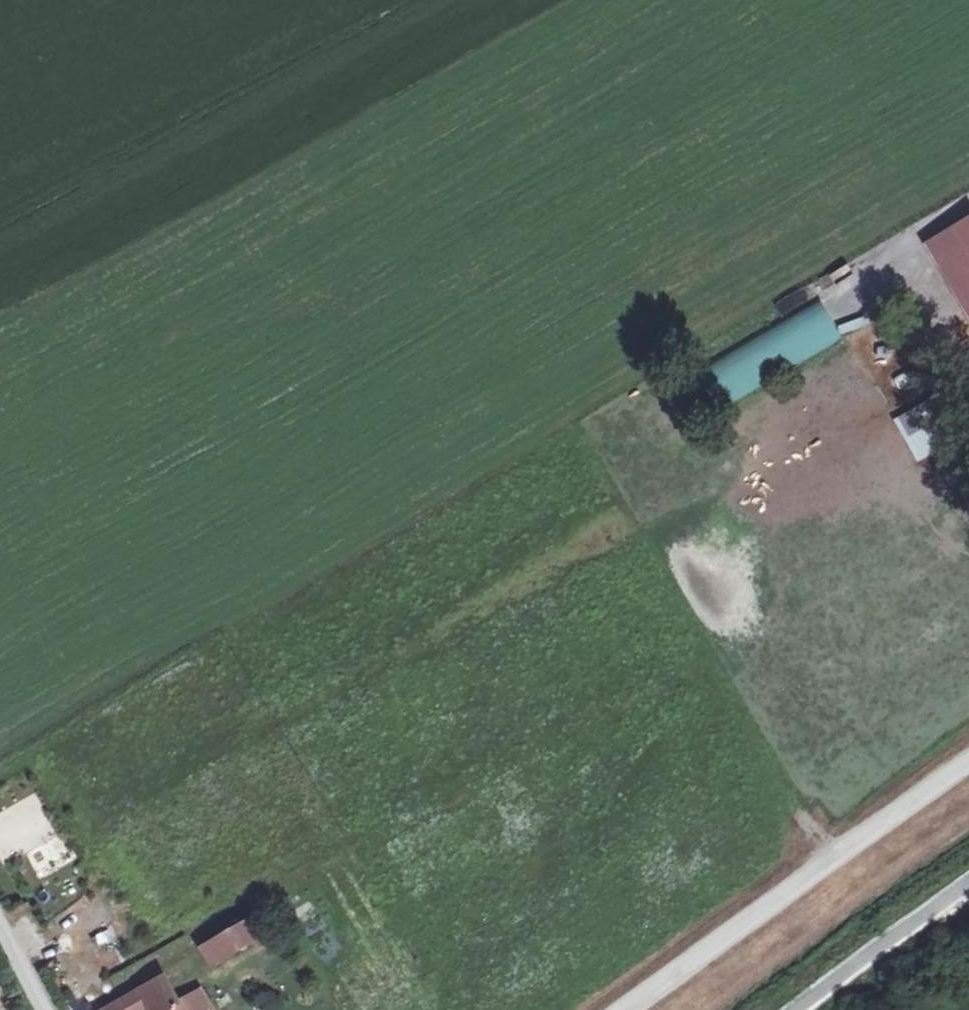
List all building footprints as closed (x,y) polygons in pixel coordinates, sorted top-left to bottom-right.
[(838,336),(816,299),(686,376),(708,413),(838,336)] [(845,335),(871,325),(867,316),(841,326),(845,335)] [(900,355),(889,361),(899,381),(910,375),(900,355)] [(935,399),(896,418),(918,462),(957,443),(935,399)] [(0,813),(0,862),(57,839),(40,797),(0,813)] [(200,950),(209,966),(265,935),(256,919),(200,950)] [(151,1009),(207,1009),(199,994),(178,1005),(165,981),(110,1009),(148,1009),(151,1009)]
